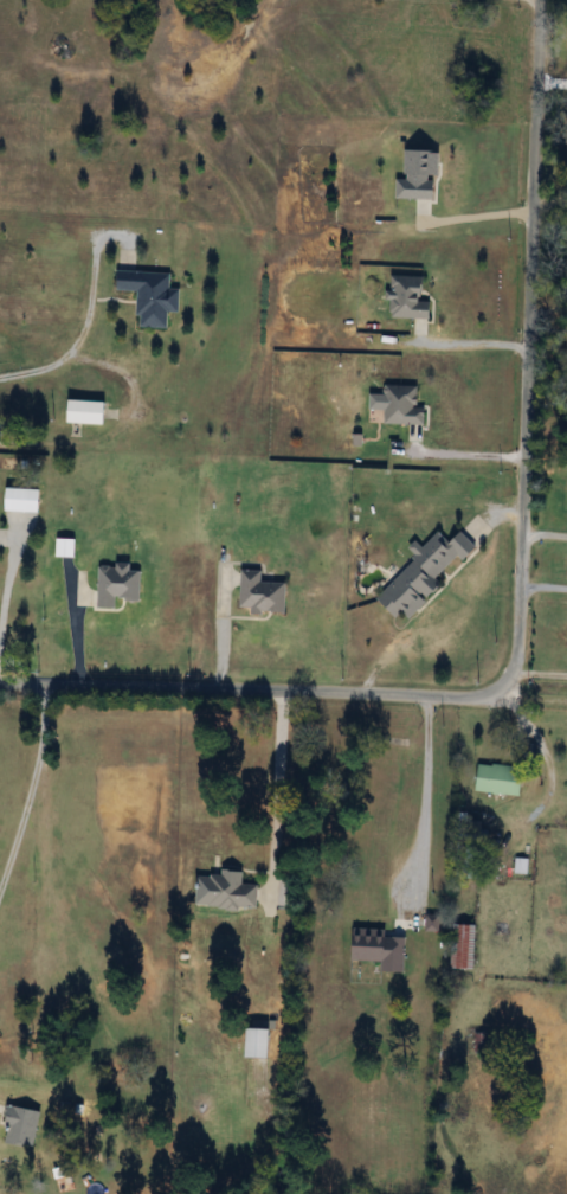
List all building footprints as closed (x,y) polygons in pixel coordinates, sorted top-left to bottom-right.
[(441,199),(442,151),(409,150),(408,179),(399,179),(399,198),(441,199)] [(140,327),(171,329),(172,312),(182,312),(184,289),(173,289),(174,274),(119,270),(118,291),(142,292),(140,327)] [(392,319),(435,319),(435,301),(427,301),(427,276),(392,276),(392,319)] [(421,407),(421,386),(387,386),(387,425),(428,425),(428,407),(421,407)] [(109,401),(71,401),(71,425),(109,425),(109,401)] [(43,512),(43,490),(9,490),(9,512),(43,512)] [(464,534),(453,545),(441,533),(426,549),(418,542),(410,550),(419,559),(379,599),(400,619),(406,614),(412,620),(445,587),(438,580),(460,557),(467,563),(480,550),(464,534)] [(144,566),(101,566),(101,608),(120,608),(120,602),(144,602),(144,566)] [(289,613),(291,584),(264,583),(265,572),(244,571),(242,612),(289,613)] [(526,768),(478,764),(476,793),(524,796),(526,768)] [(260,909),(261,886),(245,886),(245,874),(199,874),(199,908),(260,909)] [(454,971),(478,971),(478,926),(454,926),(454,971)] [(250,1058),(274,1058),(274,1029),(250,1029),(250,1058)] [(470,1053),(485,1054),(485,1039),(470,1038),(470,1053)]
